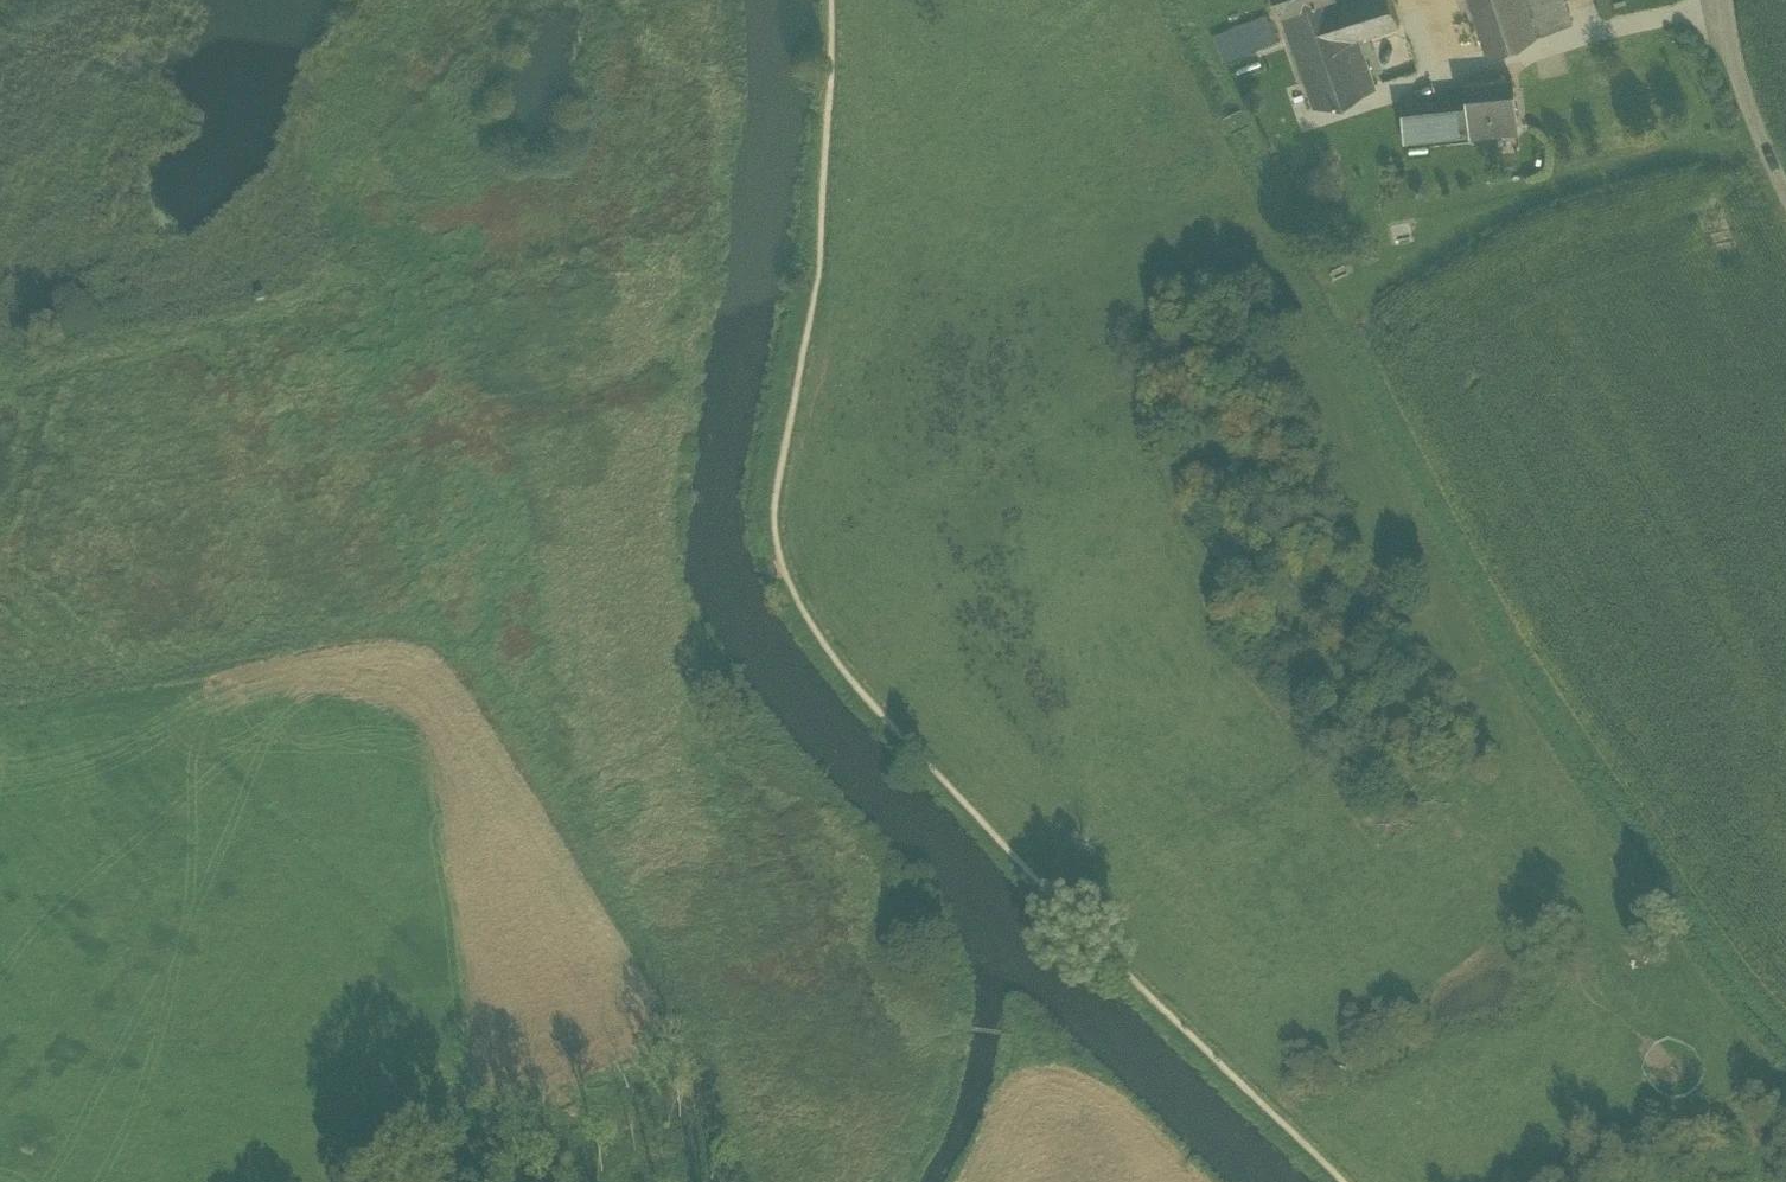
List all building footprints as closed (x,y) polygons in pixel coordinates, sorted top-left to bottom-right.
[(1279,5),(1314,104),(1387,81),(1369,30),(1399,20),(1392,0),(1293,0),(1279,5)] [(1485,48),(1571,19),(1565,0),(1469,0),(1485,48)] [(1269,19),(1215,40),(1221,59),(1276,37),(1269,19)] [(1510,77),(1464,81),(1466,100),(1470,132),(1516,127),(1510,77)] [(1470,132),(1466,100),(1402,107),(1404,140),(1470,132)]
